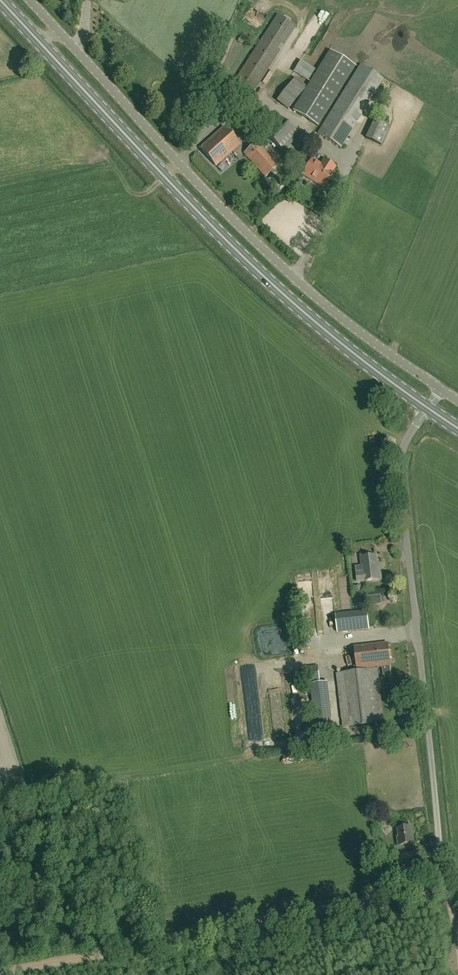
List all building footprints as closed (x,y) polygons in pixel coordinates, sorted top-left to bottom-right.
[(259,27),(266,15),(260,12),(253,23),(259,27)] [(251,94),(295,26),(277,15),(233,83),(251,94)] [(308,50),(316,37),(311,34),(303,47),(308,50)] [(355,66),(330,50),(292,111),(318,127),(355,66)] [(301,64),(295,75),(309,83),(315,72),(301,64)] [(341,147),(383,79),(361,65),(318,133),(341,147)] [(277,100),(288,109),(306,87),(295,78),(277,100)] [(284,152),(299,135),(277,115),(262,132),(284,152)] [(379,125),(371,145),(383,149),(390,130),(379,125)] [(216,166),(239,145),(223,127),(200,149),(216,166)] [(266,177),(277,166),(256,142),(244,153),(266,177)] [(332,172),(335,167),(324,160),(321,165),(312,159),(303,174),(324,188),(333,173),(332,172)] [(364,573),(357,574),(358,582),(381,579),(380,568),(377,569),(376,556),(369,557),(369,554),(360,555),(361,564),(363,564),(364,573)] [(365,599),(366,608),(383,607),(382,598),(365,599)] [(338,633),(369,629),(367,611),(336,614),(338,633)] [(355,672),(337,674),(343,728),(384,723),(377,668),(391,667),(390,659),(392,659),(391,651),(389,652),(388,644),(355,648),(357,670),(355,670),(355,672)] [(326,682),(310,684),(315,718),(331,716),(326,682)] [(397,873),(417,870),(414,852),(413,844),(411,827),(398,829),(399,837),(397,837),(399,846),(401,854),(395,855),(397,873)]
